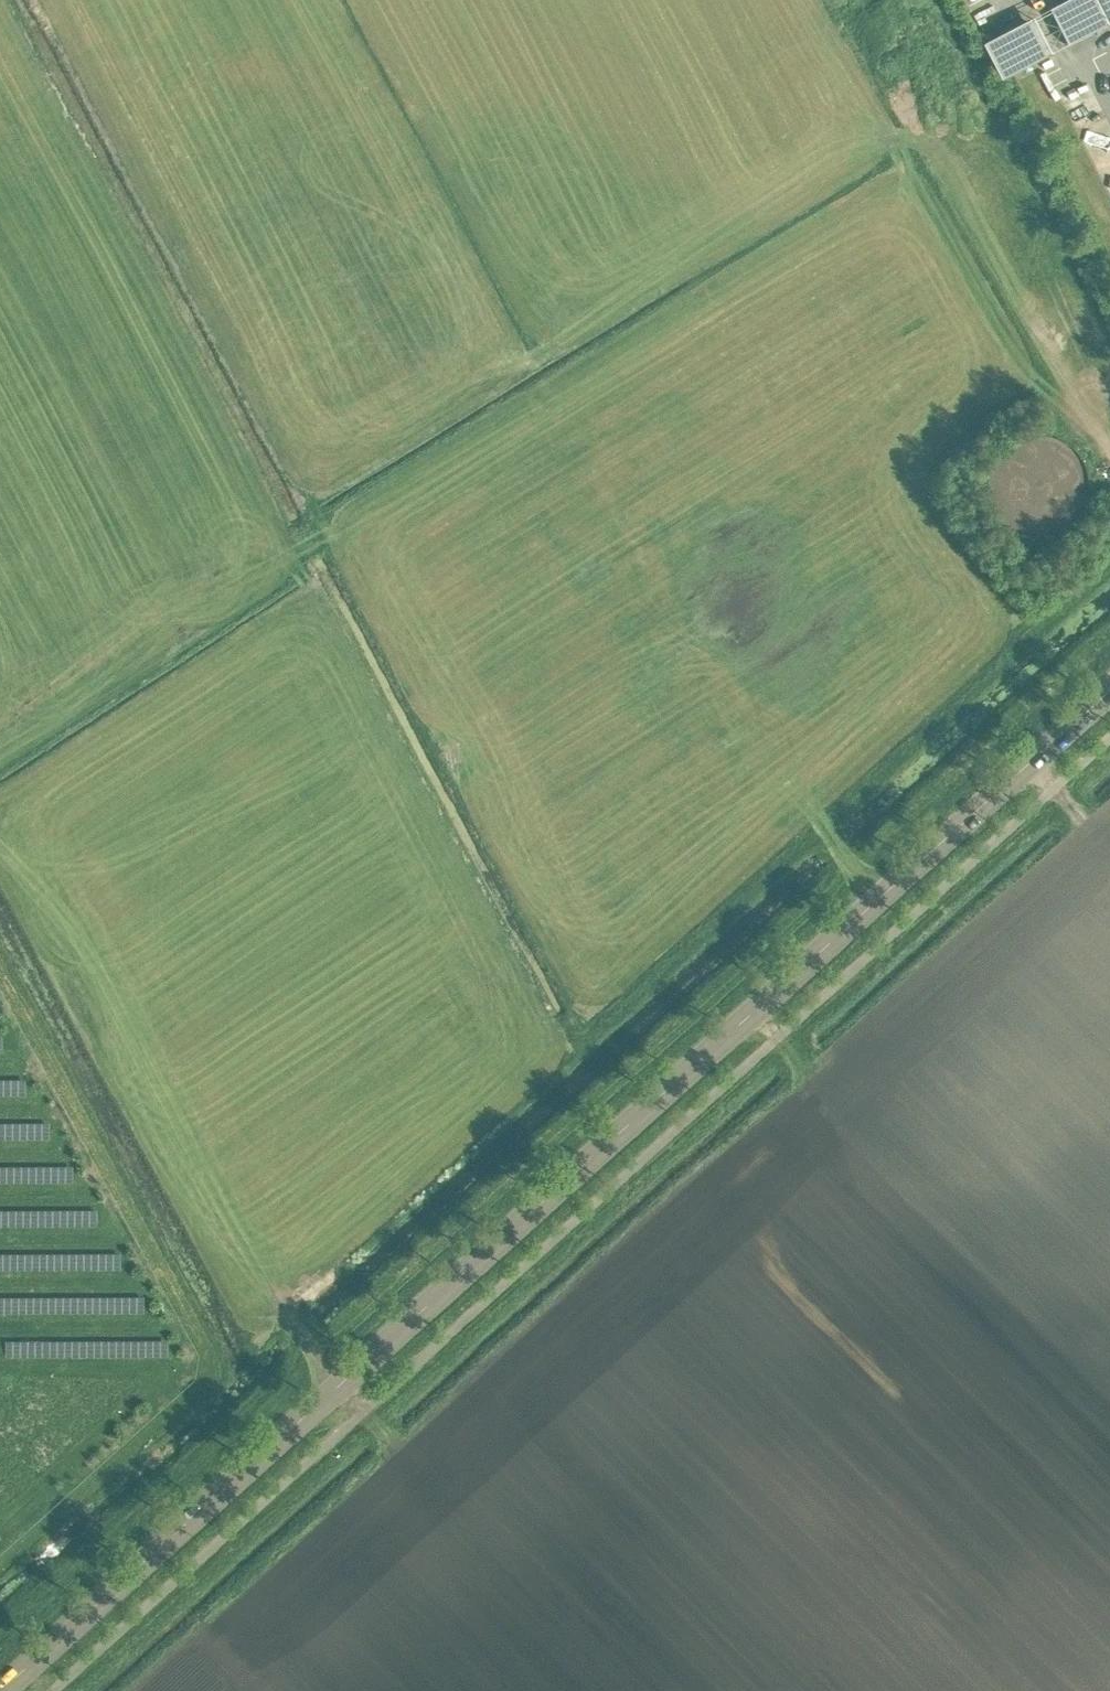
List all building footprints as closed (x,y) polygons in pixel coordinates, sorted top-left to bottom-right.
[(1050,9),(1068,44),(1066,45),(1067,46),(1109,24),(1109,0),(1069,0),(1050,9)] [(987,45),(981,34),(980,34),(1003,78),(1002,79),(1002,80),(1053,53),(1052,52),(1051,53),(1034,21),(987,45)]
